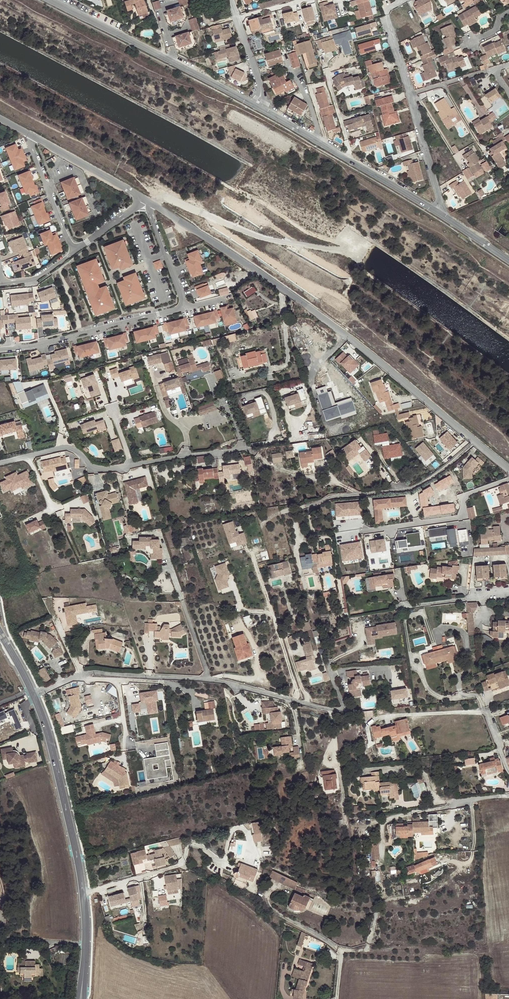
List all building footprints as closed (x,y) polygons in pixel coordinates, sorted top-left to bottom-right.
[(148,12),(144,0),(127,0),(125,1),(128,10),(133,8),(132,5),(136,3),(139,15),(148,12)] [(181,7),(176,9),(177,14),(174,15),(173,10),(168,11),(168,13),(165,14),(167,23),(169,25),(171,24),(171,23),(188,18),(184,6),(188,5),(186,0),(179,0),(181,7)] [(290,0),(271,0),(259,4),(261,9),(290,0)] [(358,20),(373,15),(369,0),(360,0),(350,3),(352,8),(358,7),(359,11),(355,12),(358,20)] [(430,0),(418,0),(415,2),(416,4),(417,6),(414,7),(418,14),(425,10),(431,9),(430,1),(430,0)] [(473,0),(460,0),(464,8),(482,0),(474,0),(473,0)] [(160,1),(153,2),(155,10),(162,8),(160,1)] [(329,1),(321,3),(322,8),(324,7),(327,19),(333,17),(338,15),(335,4),(330,5),(329,1)] [(477,6),(458,16),(463,26),(469,24),(469,25),(477,21),(475,18),(481,14),(477,6)] [(316,20),(313,7),(304,9),(307,22),(315,20),(316,20)] [(327,19),(324,7),(322,8),(325,21),(339,18),(338,15),(333,17),(327,19)] [(297,22),(301,21),(299,13),(295,13),(294,12),(284,14),(287,24),(296,21),(297,22)] [(263,17),(261,18),(262,23),(262,24),(263,28),(264,30),(275,27),(273,18),(272,15),(266,16),(267,19),(264,19),(263,17)] [(185,22),(188,18),(171,23),(171,24),(169,25),(172,26),(185,22)] [(196,18),(189,20),(192,32),(200,29),(196,18)] [(255,31),(263,28),(262,24),(262,23),(261,18),(251,20),(255,31)] [(376,22),(355,29),(358,38),(373,33),(371,28),(377,26),(376,22)] [(220,24),(211,27),(215,40),(223,38),(224,40),(232,38),(230,28),(221,30),(220,24)] [(449,53),(454,51),(452,47),(457,45),(454,39),(452,35),(455,34),(451,24),(440,29),(442,35),(445,34),(447,37),(444,39),(448,48),(442,50),(444,55),(448,54),(449,53)] [(349,31),(333,36),(336,45),(339,44),(339,46),(342,45),(344,52),(351,50),(348,41),(352,40),(349,31)] [(195,43),(192,32),(183,34),(185,39),(182,40),(180,35),(172,38),(175,49),(195,43)] [(429,47),(428,41),(425,42),(422,34),(413,38),(416,46),(419,45),(420,49),(422,54),(420,55),(421,59),(431,55),(429,51),(431,51),(429,47)] [(336,45),(333,36),(317,41),(320,50),(324,49),(325,53),(337,50),(336,45)] [(379,40),(358,45),(360,55),(376,50),(374,45),(380,43),(379,40)] [(486,54),(480,57),(483,65),(486,64),(490,62),(488,57),(497,52),(505,48),(501,40),(493,44),(492,43),(482,48),(486,54)] [(309,41),(293,46),(295,50),(295,52),(297,56),(302,55),(305,54),(309,66),(316,64),(309,41)] [(193,48),(195,43),(175,49),(180,51),(193,48)] [(230,63),(239,60),(236,47),(232,48),(232,49),(230,49),(230,48),(229,44),(219,47),(220,51),(214,53),(216,60),(222,58),(228,57),(230,63)] [(266,55),(269,66),(283,62),(280,50),(266,55)] [(295,52),(295,50),(293,51),(294,54),(288,56),(293,70),(300,68),(299,63),(297,56),(295,52)] [(316,66),(316,64),(309,66),(305,54),(302,55),(306,69),(316,66)] [(439,61),(440,66),(446,63),(448,71),(460,66),(460,68),(467,65),(463,56),(459,57),(457,59),(456,57),(456,56),(450,59),(448,54),(444,55),(438,58),(439,61)] [(433,60),(431,55),(421,59),(423,64),(422,64),(428,79),(436,75),(434,70),(438,69),(434,59),(433,60)] [(385,76),(384,70),(383,70),(381,62),(371,65),(369,60),(363,62),(365,68),(367,68),(369,74),(371,73),(373,79),(375,79),(377,87),(389,84),(387,75),(385,76)] [(236,69),(235,65),(228,67),(231,77),(240,81),(246,80),(244,73),(236,69)] [(273,73),(271,74),(273,77),(269,79),(276,93),(284,89),(285,91),(286,93),(294,88),(290,81),(286,83),(283,77),(279,79),(277,75),(274,77),(273,73)] [(336,77),(334,78),(337,82),(335,83),(334,84),(340,91),(344,88),(342,84),(345,82),(347,86),(353,84),(355,84),(356,91),(363,89),(360,77),(354,78),(354,76),(350,77),(347,78),(346,74),(345,73),(339,75),(336,77)] [(491,103),(501,97),(496,89),(485,95),(491,103)] [(336,113),(333,105),(329,106),(324,92),(317,94),(319,102),(317,102),(320,110),(321,109),(324,116),(322,117),(325,127),(327,126),(329,131),(336,129),(331,115),(336,113)] [(380,106),(383,114),(386,124),(398,120),(395,111),(392,103),(394,102),(392,96),(376,101),(377,107),(380,106)] [(295,97),(288,108),(301,116),(308,105),(295,97)] [(458,115),(454,107),(450,109),(444,98),(434,104),(439,112),(443,119),(441,120),(446,129),(453,125),(451,120),(449,116),(453,114),(455,117),(458,115)] [(301,116),(288,108),(287,110),(300,118),(301,116)] [(386,124),(383,114),(381,115),(385,127),(401,122),(397,111),(395,111),(398,120),(386,124)] [(350,130),(354,129),(354,126),(366,123),(366,125),(368,131),(375,130),(371,115),(363,117),(363,116),(345,121),(346,126),(349,126),(350,130)] [(490,115),(486,117),(490,123),(494,121),(490,115)] [(486,117),(480,121),(473,126),(479,135),(492,127),(490,123),(486,117)] [(405,132),(395,135),(396,138),(398,138),(402,151),(412,148),(409,134),(406,135),(405,132)] [(505,137),(503,135),(500,137),(492,142),(495,146),(490,149),(492,152),(494,155),(492,157),(499,167),(506,163),(499,154),(500,152),(506,148),(504,144),(502,142),(506,140),(505,137)] [(377,138),(361,142),(364,153),(380,149),(377,138)] [(6,149),(11,160),(24,154),(22,149),(18,151),(17,149),(16,145),(6,149)] [(472,175),(473,174),(481,169),(483,172),(484,172),(485,173),(489,170),(485,162),(480,165),(481,166),(480,167),(477,162),(479,161),(474,153),(472,154),(470,151),(462,156),(464,159),(466,158),(468,162),(471,166),(469,167),(470,169),(469,169),(468,168),(464,170),(469,178),(472,176),(472,175)] [(24,154),(11,160),(15,170),(24,166),(22,162),(22,161),(26,159),(24,154)] [(406,164),(407,170),(409,177),(410,182),(421,179),(417,161),(411,163),(410,159),(401,161),(402,165),(406,164)] [(476,178),(484,173),(483,172),(481,169),(473,174),(476,178)] [(23,187),(33,183),(31,179),(30,176),(31,176),(30,172),(19,176),(23,187)] [(73,178),(63,182),(66,190),(70,199),(84,193),(77,178),(74,179),(73,178)] [(451,188),(452,187),(454,186),(460,196),(462,199),(471,194),(463,180),(458,184),(456,180),(449,185),(451,188)] [(23,187),(26,194),(30,193),(31,196),(38,193),(37,189),(36,190),(35,186),(34,186),(33,183),(23,187)] [(9,208),(7,204),(9,203),(5,191),(0,193),(0,203),(1,206),(0,206),(0,211),(0,212),(9,208)] [(75,211),(78,219),(88,215),(88,213),(91,212),(85,197),(71,202),(75,211)] [(35,214),(44,210),(43,207),(42,203),(43,203),(41,200),(34,202),(35,206),(32,207),(34,214),(35,214)] [(14,210),(0,216),(2,220),(3,219),(5,218),(7,225),(9,229),(20,225),(14,210)] [(46,214),(44,210),(35,214),(39,225),(50,220),(48,217),(47,217),(46,214)] [(41,235),(45,245),(48,244),(58,240),(56,235),(52,237),(51,235),(50,231),(41,235)] [(23,252),(28,251),(24,235),(9,239),(10,243),(12,243),(13,243),(15,250),(18,250),(19,254),(23,252)] [(58,240),(48,244),(52,254),(61,251),(60,247),(59,244),(60,243),(58,240)] [(105,247),(113,269),(120,266),(124,265),(125,267),(132,265),(123,241),(105,247)] [(34,264),(30,250),(28,251),(23,252),(24,257),(22,257),(23,259),(20,260),(19,258),(14,260),(17,269),(34,264)] [(188,267),(199,263),(201,262),(197,251),(188,255),(190,259),(190,260),(186,262),(188,267)] [(96,260),(78,266),(86,290),(98,286),(97,284),(104,281),(96,260)] [(163,267),(161,260),(155,262),(157,269),(163,267)] [(188,267),(189,270),(191,270),(192,273),(193,277),(203,273),(199,263),(188,267)] [(125,281),(118,283),(126,305),(144,298),(135,274),(128,276),(129,279),(125,281)] [(203,284),(196,287),(197,290),(198,290),(199,294),(200,297),(211,293),(208,286),(204,288),(203,284)] [(254,285),(244,292),(248,297),(257,290),(254,285)] [(86,290),(96,315),(114,308),(106,287),(99,289),(98,286),(86,290)] [(221,296),(230,293),(228,286),(219,289),(221,296)] [(42,303),(57,297),(53,287),(38,293),(42,303)] [(34,301),(33,293),(23,294),(23,296),(21,296),(21,294),(11,296),(12,306),(14,306),(27,305),(29,304),(29,301),(34,301)] [(225,306),(220,307),(224,321),(235,318),(232,309),(228,310),(226,310),(225,306)] [(250,320),(259,317),(255,307),(246,311),(250,320)] [(208,324),(215,323),(214,319),(218,318),(216,310),(212,311),(212,312),(209,313),(205,314),(208,324)] [(18,318),(18,314),(9,315),(9,323),(16,322),(16,328),(19,328),(19,329),(25,329),(32,328),(31,317),(18,318)] [(42,321),(43,326),(58,325),(58,318),(54,318),(53,314),(42,315),(42,318),(37,319),(37,321),(42,321)] [(208,324),(205,314),(201,315),(198,316),(198,315),(194,315),(197,327),(208,324)] [(9,323),(9,315),(5,315),(1,315),(1,320),(0,320),(0,329),(2,329),(1,324),(4,323),(4,324),(9,323)] [(175,321),(178,332),(186,330),(185,326),(188,325),(186,318),(182,319),(183,320),(179,320),(175,321)] [(168,322),(164,323),(166,331),(169,330),(170,334),(178,332),(175,321),(172,322),(168,323),(168,322)] [(148,339),(148,340),(156,338),(155,334),(158,333),(156,325),(152,326),(153,327),(149,328),(145,329),(146,329),(148,339)] [(148,339),(146,329),(142,330),(138,331),(138,330),(134,331),(137,342),(148,339)] [(119,336),(115,337),(118,347),(126,345),(125,341),(128,341),(126,333),(122,334),(123,335),(119,336)] [(236,334),(224,336),(226,343),(237,341),(236,334)] [(118,347),(115,337),(112,338),(108,339),(108,338),(104,338),(106,346),(110,345),(111,349),(118,347)] [(86,345),(88,355),(99,352),(96,341),(93,342),(93,343),(89,344),(86,345)] [(81,357),(88,355),(86,345),(86,344),(82,345),(78,346),(78,345),(74,346),(76,354),(80,353),(81,357)] [(52,359),(47,360),(48,364),(49,369),(54,368),(53,364),(65,361),(70,360),(67,348),(57,351),(58,353),(55,353),(51,354),(52,359)] [(360,363),(346,349),(335,360),(349,373),(360,363)] [(244,368),(249,367),(249,365),(263,362),(263,363),(267,362),(265,353),(261,354),(260,351),(256,353),(255,351),(245,354),(246,355),(241,356),(244,368)] [(168,352),(147,359),(150,367),(162,363),(164,365),(171,363),(168,352)] [(44,365),(48,364),(47,360),(45,354),(41,355),(42,357),(32,359),(27,360),(29,371),(37,369),(44,367),(44,365)] [(189,363),(179,366),(180,371),(181,373),(183,373),(188,371),(192,369),(192,368),(197,366),(196,365),(194,357),(188,359),(189,363)] [(0,360),(0,371),(10,370),(17,369),(16,359),(6,360),(6,361),(4,362),(4,360),(0,360)] [(208,361),(201,364),(202,368),(204,371),(210,369),(208,361)] [(164,365),(167,373),(171,371),(174,370),(171,363),(164,365)] [(201,364),(196,365),(197,366),(192,368),(192,369),(188,371),(189,373),(202,368),(201,364)] [(138,374),(135,366),(129,368),(130,370),(119,374),(117,368),(110,371),(112,378),(120,376),(121,376),(122,377),(120,378),(122,382),(133,378),(132,376),(138,374)] [(217,381),(224,379),(222,369),(215,371),(217,381)] [(93,396),(101,394),(98,384),(96,385),(96,383),(97,382),(94,375),(82,379),(84,387),(89,385),(92,393),(93,396)] [(182,377),(179,378),(159,385),(163,397),(164,397),(165,401),(167,409),(171,408),(170,407),(172,406),(167,391),(181,387),(184,386),(182,377)] [(381,378),(370,382),(373,391),(375,391),(378,400),(381,399),(382,401),(384,400),(386,406),(385,406),(386,411),(398,407),(397,403),(391,404),(390,401),(388,402),(384,391),(382,391),(382,389),(384,389),(381,378)] [(329,383),(315,387),(327,423),(357,413),(351,394),(335,400),(329,383)] [(44,384),(19,394),(23,403),(48,393),(44,384)] [(89,385),(84,387),(85,388),(88,387),(91,394),(92,393),(89,385)] [(301,401),(307,399),(303,388),(297,390),(298,393),(295,394),(292,396),(285,398),(288,406),(294,404),(301,401)] [(265,408),(261,397),(254,399),(256,402),(253,403),(249,404),(243,407),(245,415),(259,410),(265,408)] [(200,416),(217,410),(214,401),(197,407),(200,416)] [(259,410),(245,415),(247,419),(260,415),(259,410)] [(159,422),(155,412),(139,417),(141,424),(137,426),(137,428),(142,427),(143,427),(159,422)] [(412,416),(409,417),(407,417),(408,420),(405,421),(407,426),(408,425),(411,439),(421,436),(418,424),(416,425),(414,425),(412,416)] [(96,422),(95,420),(88,422),(89,423),(87,424),(87,422),(81,424),(84,433),(98,429),(98,428),(98,427),(101,426),(102,430),(107,428),(104,419),(96,422)] [(23,425),(17,427),(16,422),(2,425),(1,424),(0,424),(0,436),(4,435),(4,434),(9,433),(12,432),(18,431),(19,436),(25,434),(23,425)] [(449,431),(439,438),(448,451),(458,444),(449,431)] [(388,446),(385,434),(371,437),(373,446),(380,444),(383,459),(400,456),(398,445),(388,446)] [(112,440),(115,451),(123,450),(120,438),(112,440)] [(355,440),(340,451),(346,459),(357,451),(359,453),(364,461),(370,456),(363,446),(360,448),(355,440)] [(435,455),(423,442),(415,449),(427,462),(435,455)] [(323,458),(321,447),(311,448),(312,451),(299,453),(301,464),(314,462),(314,459),(323,458)] [(330,463),(338,457),(333,451),(326,456),(330,463)] [(347,461),(359,453),(357,451),(346,459),(347,461)] [(274,463),(283,461),(282,452),(272,454),(274,463)] [(251,455),(244,457),(245,465),(252,463),(251,455)] [(203,456),(197,457),(198,464),(207,463),(206,456),(203,456)] [(63,470),(68,468),(65,457),(60,458),(60,457),(41,462),(44,472),(53,470),(62,468),(63,470)] [(475,460),(472,457),(462,468),(463,479),(472,478),(471,471),(478,463),(481,466),(484,462),(478,457),(475,460)] [(206,468),(198,469),(200,474),(195,475),(197,485),(202,484),(209,482),(208,481),(208,479),(215,478),(215,480),(221,479),(221,480),(226,479),(226,478),(225,476),(231,475),(231,473),(231,472),(233,471),(234,473),(241,471),(239,462),(223,465),(224,471),(219,472),(218,467),(208,469),(206,470),(206,468)] [(6,481),(0,484),(4,492),(10,489),(12,492),(21,487),(23,489),(32,485),(26,472),(17,476),(15,474),(5,479),(6,481)] [(129,476),(123,478),(129,500),(133,498),(131,492),(135,491),(133,485),(147,481),(144,472),(131,476),(131,477),(129,477),(129,476)] [(87,482),(85,476),(77,479),(80,485),(87,482)] [(49,479),(51,490),(57,488),(54,477),(49,479)] [(446,478),(435,484),(438,491),(450,485),(446,478)] [(508,482),(500,485),(501,488),(502,491),(506,489),(508,496),(504,497),(503,494),(501,494),(497,496),(499,500),(501,499),(503,504),(508,502),(508,486),(508,482)] [(434,493),(430,487),(423,491),(424,492),(419,494),(421,509),(424,508),(425,515),(433,514),(432,507),(428,507),(427,497),(434,493)] [(112,504),(119,502),(117,493),(108,495),(107,491),(99,493),(100,497),(103,498),(101,502),(100,503),(103,505),(102,506),(100,506),(103,516),(110,514),(109,509),(112,504)] [(87,493),(81,496),(84,504),(91,500),(87,493)] [(380,503),(374,504),(375,516),(382,516),(382,511),(385,508),(407,506),(406,497),(388,499),(388,501),(386,501),(385,499),(380,500),(380,503)] [(349,501),(338,502),(339,516),(350,516),(349,501)] [(359,501),(349,501),(350,516),(360,515),(359,501)] [(449,504),(436,506),(437,514),(450,512),(449,504)] [(472,519),(477,518),(474,506),(468,508),(471,519),(472,519)] [(71,513),(65,514),(65,523),(71,523),(71,518),(81,518),(86,523),(92,516),(85,509),(71,509),(71,513)] [(37,520),(27,526),(30,533),(41,528),(42,530),(45,529),(41,522),(39,523),(37,520)] [(233,520),(223,523),(229,544),(235,542),(236,544),(247,542),(243,530),(236,532),(233,520)] [(483,544),(483,548),(493,547),(492,543),(492,544),(491,540),(497,539),(498,540),(505,540),(505,535),(504,535),(503,525),(496,526),(496,529),(491,530),(491,527),(487,527),(488,534),(484,534),(484,544),(483,544)] [(454,548),(460,547),(458,534),(456,534),(456,531),(454,530),(450,531),(449,527),(437,529),(438,537),(450,535),(452,537),(454,548)] [(463,546),(471,545),(469,530),(460,531),(463,546)] [(422,551),(419,535),(407,535),(408,542),(398,542),(399,553),(422,551)] [(156,542),(156,540),(151,540),(152,537),(139,538),(139,541),(133,542),(133,549),(140,548),(140,545),(146,545),(146,546),(152,546),(154,548),(154,559),(162,559),(162,548),(160,548),(160,544),(157,544),(156,542)] [(386,551),(384,539),(378,540),(379,542),(376,542),(376,541),(369,542),(370,549),(377,549),(377,552),(386,551)] [(361,540),(351,542),(353,556),(364,554),(361,540)] [(351,542),(340,543),(342,557),(353,556),(351,542)] [(151,559),(154,559),(154,548),(152,546),(146,546),(146,545),(140,545),(140,548),(146,548),(146,549),(146,550),(147,550),(147,551),(147,552),(148,552),(148,553),(149,553),(150,553),(150,554),(151,554),(151,559)] [(507,545),(493,547),(493,555),(508,553),(507,545)] [(318,555),(319,562),(319,564),(327,563),(327,561),(332,560),(331,552),(330,552),(330,546),(326,546),(326,551),(327,553),(323,553),(323,554),(318,555)] [(483,548),(477,549),(476,557),(493,555),(493,547),(483,548)] [(301,558),(303,568),(310,566),(309,564),(313,563),(317,562),(316,556),(316,555),(313,555),(312,554),(306,555),(306,557),(301,558)] [(269,565),(271,578),(278,576),(277,570),(284,569),(286,575),(291,573),(289,561),(269,565)] [(497,578),(508,577),(508,565),(508,564),(496,565),(497,578)] [(232,585),(226,565),(216,567),(219,579),(212,581),(215,592),(226,590),(225,587),(232,585)] [(479,566),(479,579),(492,578),(491,565),(479,566)] [(454,569),(445,568),(445,570),(439,569),(439,571),(433,570),(432,578),(439,579),(439,577),(445,577),(445,576),(445,574),(448,574),(448,576),(454,577),(453,580),(458,581),(459,576),(460,576),(460,572),(461,572),(462,568),(455,567),(454,569)] [(388,590),(394,589),(393,581),(395,581),(394,576),(381,578),(381,575),(373,576),(374,579),(375,587),(379,586),(379,585),(382,584),(382,586),(388,585),(388,588),(388,590)] [(374,579),(369,580),(371,592),(376,591),(375,589),(383,588),(383,589),(388,588),(388,585),(382,586),(382,584),(379,585),(379,586),(375,587),(374,579)] [(65,607),(69,625),(77,623),(75,615),(97,610),(96,605),(87,606),(86,603),(65,607)] [(479,603),(468,603),(468,613),(474,613),(476,613),(476,610),(477,610),(479,608),(479,606),(479,603)] [(247,627),(254,626),(251,614),(244,616),(247,627)] [(378,637),(382,636),(397,634),(395,622),(376,625),(376,627),(365,628),(367,637),(372,636),(371,631),(377,630),(377,635),(378,637)] [(508,626),(508,622),(499,622),(499,623),(493,623),(493,639),(499,639),(500,633),(507,633),(506,631),(508,631),(508,626)] [(153,624),(149,623),(149,631),(155,632),(157,632),(157,627),(158,624),(153,624)] [(303,633),(311,631),(309,623),(302,626),(303,633)] [(160,627),(157,627),(157,632),(155,632),(154,638),(162,639),(162,636),(169,637),(169,634),(171,634),(171,638),(180,638),(181,637),(185,634),(181,625),(172,630),(170,630),(170,625),(164,625),(162,629),(160,629),(160,627)] [(52,647),(58,640),(51,634),(47,633),(47,632),(42,631),(41,632),(31,630),(31,631),(28,631),(27,633),(25,632),(24,637),(30,638),(31,637),(41,638),(41,637),(43,637),(43,639),(45,639),(44,641),(51,648),(52,647)] [(95,633),(95,639),(98,638),(99,648),(101,648),(105,647),(107,647),(109,647),(119,651),(123,642),(113,638),(106,637),(106,632),(102,632),(95,633)] [(233,638),(236,648),(237,651),(240,650),(242,657),(252,653),(249,643),(247,644),(243,634),(233,638)] [(382,638),(382,636),(378,637),(377,635),(372,636),(367,637),(368,646),(375,645),(374,639),(382,638)] [(60,646),(58,640),(52,647),(54,649),(60,646)] [(307,655),(315,652),(311,641),(305,643),(306,646),(304,647),(307,655)] [(458,656),(456,648),(454,648),(443,651),(442,645),(437,646),(441,662),(447,661),(448,664),(457,662),(456,656),(458,656)] [(64,653),(60,646),(54,649),(53,650),(53,651),(56,657),(64,653)] [(424,656),(422,657),(424,665),(426,664),(427,669),(437,667),(436,664),(441,662),(437,646),(432,647),(434,653),(424,656)] [(237,651),(236,648),(234,648),(238,661),(253,656),(252,653),(242,657),(240,650),(237,651)] [(317,661),(316,656),(308,659),(308,661),(297,665),(300,673),(309,670),(310,673),(318,670),(315,662),(317,661)] [(43,666),(36,670),(43,682),(49,678),(43,666)] [(360,697),(358,689),(354,689),(354,687),(355,687),(355,686),(356,686),(356,685),(357,684),(357,683),(360,682),(360,686),(369,685),(368,675),(359,677),(359,675),(356,676),(355,670),(344,672),(345,678),(353,677),(353,679),(351,680),(350,682),(350,685),(347,685),(349,698),(360,697)] [(487,678),(490,686),(498,683),(501,690),(507,687),(507,686),(508,685),(508,681),(508,678),(506,679),(505,680),(504,677),(502,673),(495,676),(495,674),(487,678)] [(487,683),(482,685),(486,694),(491,691),(487,683)] [(80,692),(78,685),(70,687),(71,694),(69,694),(71,704),(66,711),(74,716),(81,706),(78,692),(80,692)] [(405,689),(390,690),(391,699),(406,697),(405,689)] [(157,692),(142,694),(144,704),(134,706),(135,713),(143,711),(142,708),(149,707),(150,713),(158,712),(156,700),(158,700),(157,692)] [(87,706),(94,705),(92,694),(85,695),(87,706)] [(198,712),(200,723),(209,721),(217,720),(213,704),(208,705),(209,710),(198,712)] [(0,712),(0,724),(7,722),(12,731),(23,727),(14,707),(0,712)] [(272,709),(263,710),(263,715),(268,715),(272,715),(272,724),(269,724),(269,731),(282,730),(282,724),(283,724),(282,714),(278,714),(278,709),(272,709)] [(499,715),(502,723),(508,721),(508,711),(499,715)] [(159,717),(151,717),(152,733),(160,733),(159,717)] [(374,739),(382,736),(381,735),(389,733),(390,734),(391,741),(400,739),(399,736),(410,733),(406,719),(394,722),(395,725),(381,729),(380,726),(376,727),(375,726),(371,727),(374,739)] [(63,734),(78,730),(76,723),(61,727),(63,734)] [(95,728),(94,723),(86,725),(88,733),(76,736),(78,741),(82,740),(82,743),(88,742),(88,739),(92,738),(93,743),(104,740),(107,741),(108,737),(111,738),(112,733),(104,731),(97,733),(95,733),(94,728),(95,728)] [(280,749),(274,749),(274,758),(282,757),(281,755),(288,754),(287,751),(287,748),(289,747),(289,738),(279,739),(280,749)] [(169,742),(156,744),(158,757),(146,759),(149,780),(169,777),(168,767),(173,766),(169,742)] [(28,762),(37,760),(35,751),(26,753),(27,754),(23,755),(23,754),(19,754),(18,755),(18,754),(17,753),(16,752),(14,751),(13,752),(13,750),(12,746),(1,748),(2,754),(7,753),(7,758),(8,759),(12,762),(14,762),(19,761),(19,766),(25,765),(24,761),(28,760),(28,762)] [(298,760),(297,749),(292,749),(292,755),(287,755),(288,761),(298,760)] [(484,763),(479,764),(482,774),(486,773),(497,770),(498,772),(503,771),(501,760),(499,761),(499,758),(495,759),(495,760),(484,763)] [(120,779),(121,786),(130,784),(128,773),(117,766),(119,762),(116,760),(114,762),(112,761),(108,767),(113,771),(112,774),(120,779)] [(323,775),(324,781),(327,781),(328,787),(332,786),(332,789),(337,788),(336,778),(337,778),(337,773),(335,774),(334,770),(321,772),(321,776),(323,775)] [(372,776),(367,777),(362,777),(362,782),(364,782),(365,788),(375,787),(375,789),(375,790),(380,789),(379,783),(379,781),(377,781),(377,776),(379,775),(381,775),(380,771),(371,772),(372,776)] [(362,782),(362,777),(360,777),(360,784),(362,783),(363,790),(368,790),(375,789),(375,787),(365,788),(364,782),(362,782)] [(414,797),(421,795),(420,791),(426,789),(424,780),(411,783),(414,797)] [(327,781),(324,781),(325,790),(332,789),(332,786),(328,787),(327,781)] [(393,781),(379,783),(380,789),(380,791),(380,793),(389,792),(390,796),(390,798),(394,797),(394,800),(399,799),(398,791),(395,791),(395,785),(393,785),(393,781)] [(413,824),(413,833),(421,833),(430,832),(429,827),(433,827),(433,828),(438,828),(438,821),(413,822),(413,824)] [(396,824),(392,824),(393,839),(396,839),(396,834),(399,834),(407,834),(408,836),(413,836),(413,833),(413,824),(407,825),(407,826),(403,826),(396,827),(396,824)] [(169,846),(181,843),(181,837),(177,838),(166,841),(169,845),(169,846)] [(169,846),(169,845),(164,848),(155,850),(155,853),(149,855),(150,860),(151,864),(156,863),(156,866),(166,864),(164,856),(163,857),(162,853),(166,852),(170,858),(175,854),(169,846)] [(414,861),(428,855),(428,853),(416,853),(416,849),(413,849),(414,861)] [(147,857),(146,855),(145,850),(131,853),(134,865),(139,863),(139,860),(146,858),(147,857)] [(437,864),(434,857),(414,866),(414,865),(406,867),(408,873),(406,873),(407,875),(416,872),(421,874),(420,870),(428,867),(437,864)] [(241,863),(240,867),(238,871),(237,872),(236,872),(235,872),(235,873),(234,874),(235,874),(235,875),(235,876),(235,877),(236,877),(235,879),(246,883),(247,879),(253,881),(258,869),(241,863)] [(296,890),(304,893),(306,890),(297,887),(298,882),(275,870),(271,876),(296,890)] [(181,888),(182,873),(165,876),(167,891),(181,888)] [(130,898),(131,901),(131,902),(138,900),(136,894),(137,893),(136,886),(127,888),(130,898)] [(109,896),(111,906),(126,902),(125,899),(123,892),(109,896)] [(305,909),(310,897),(304,895),(303,897),(294,893),(289,905),(290,905),(289,907),(292,909),(293,909),(294,909),(295,909),(295,910),(296,910),(297,910),(298,910),(298,909),(299,909),(302,911),(304,909),(305,909)] [(168,894),(158,896),(160,906),(172,904),(171,900),(169,900),(168,894)] [(17,972),(20,972),(24,972),(24,975),(24,977),(32,977),(32,975),(43,976),(43,968),(39,968),(39,964),(35,964),(35,961),(25,960),(25,967),(18,967),(17,972)] [(305,972),(295,968),(292,976),(299,979),(296,989),(292,989),(291,993),(294,993),(294,998),(302,998),(302,997),(303,991),(305,986),(306,986),(307,983),(308,981),(305,981),(306,976),(303,975),(305,972)]
